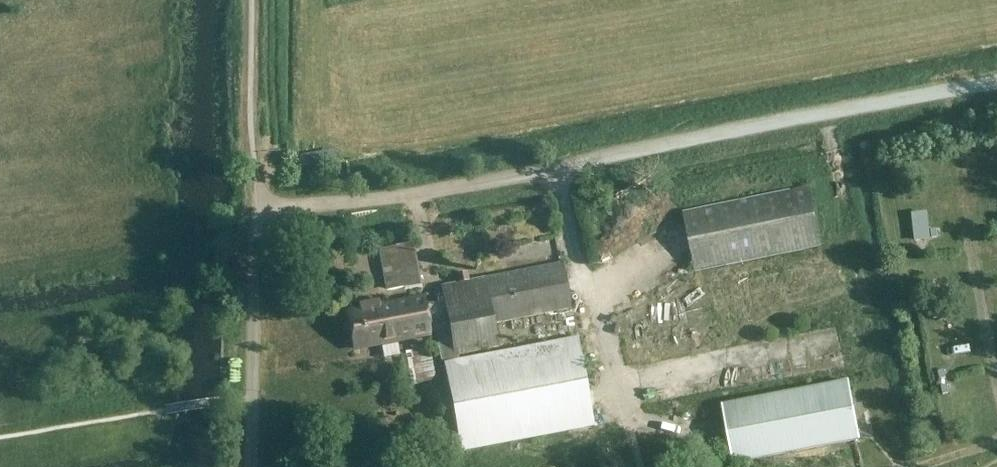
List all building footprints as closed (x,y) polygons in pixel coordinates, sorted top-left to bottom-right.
[(694,271),(819,245),(807,186),(682,212),(694,271)] [(389,289),(417,284),(411,243),(378,248),(385,290),(389,289)] [(424,305),(422,295),(391,300),(382,302),(379,301),(358,305),(359,308),(346,310),(353,347),(435,332),(441,362),(444,364),(460,451),(591,426),(575,337),(498,352),(458,359),(457,355),(497,347),(492,324),(569,308),(561,262),(441,284),(443,301),(424,305)] [(631,361),(629,346),(617,347),(619,362),(631,361)] [(415,382),(430,380),(434,379),(428,353),(410,356),(415,382)] [(847,381),(722,405),(733,464),(859,440),(847,381)]
